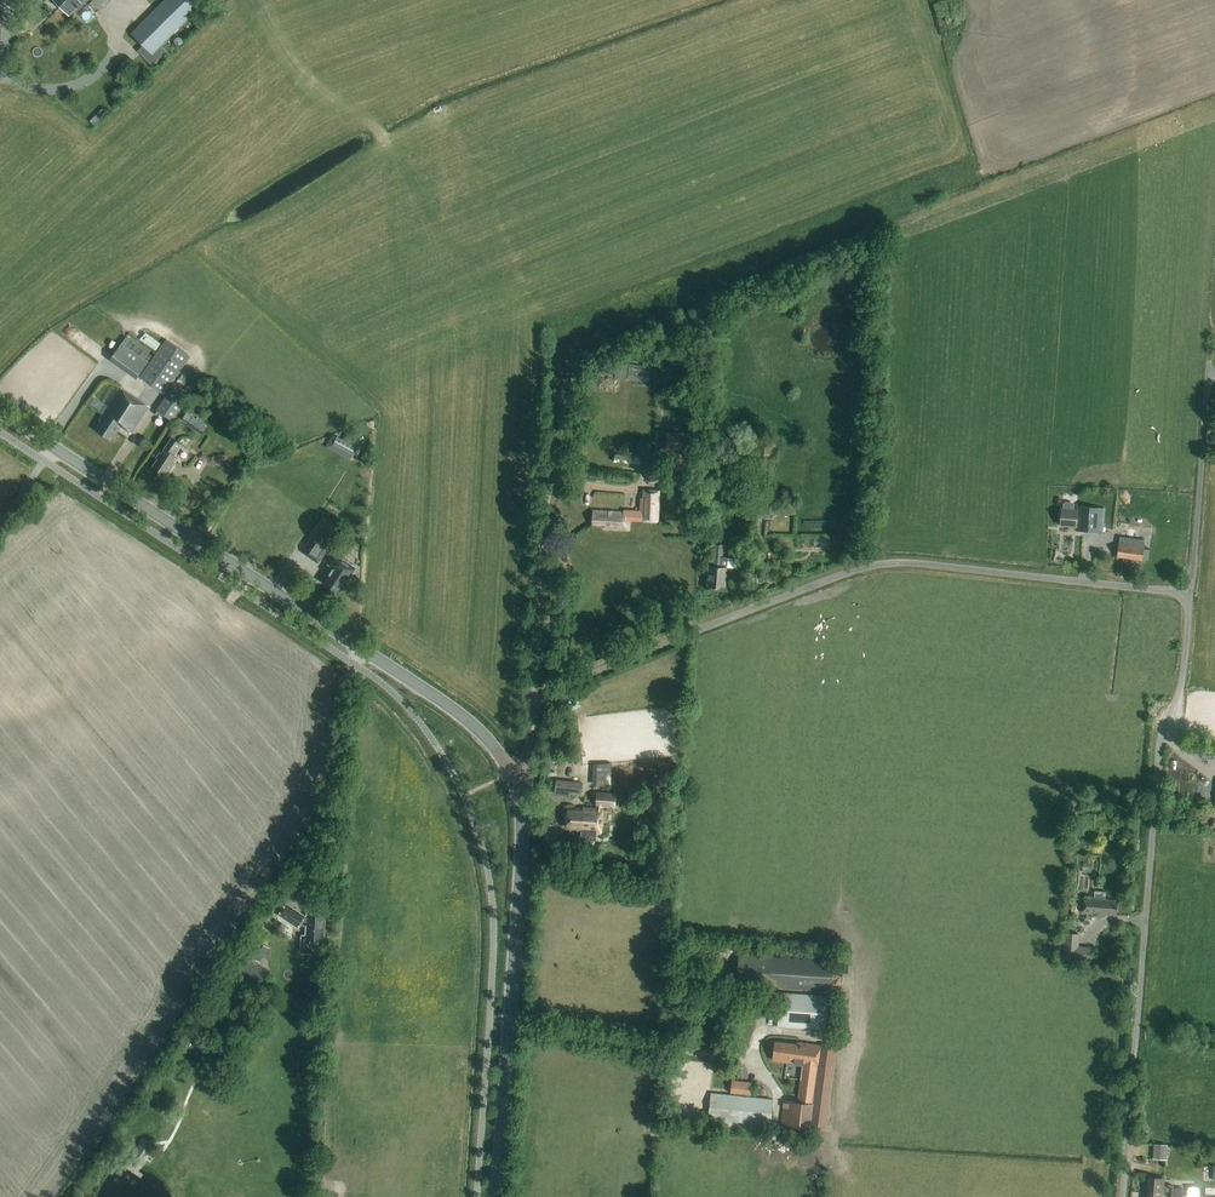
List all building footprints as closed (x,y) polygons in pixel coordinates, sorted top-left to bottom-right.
[(60,6),(69,15),(74,10),(78,15),(93,0),(67,0),(60,6)] [(205,3),(202,0),(165,0),(128,36),(149,57),(205,3)] [(94,125),(107,112),(103,108),(89,121),(94,125)] [(126,335),(109,359),(137,378),(154,354),(126,335)] [(164,394),(190,357),(165,340),(139,377),(164,394)] [(686,359),(684,367),(703,372),(705,365),(686,359)] [(628,364),(616,363),(614,377),(626,379),(628,364)] [(130,434),(149,407),(120,388),(99,420),(101,421),(95,430),(111,441),(120,427),(130,434)] [(171,420),(186,398),(172,388),(157,410),(171,420)] [(182,420),(203,432),(208,423),(187,411),(182,420)] [(666,432),(665,451),(691,453),(692,434),(666,432)] [(350,460),(351,458),(356,448),(334,435),(327,448),(350,460)] [(175,456),(182,445),(172,438),(161,454),(160,453),(156,458),(158,459),(151,468),(164,476),(168,469),(170,470),(175,462),(174,462),(177,457),(175,456)] [(756,439),(755,454),(775,455),(776,440),(756,439)] [(670,452),(668,469),(688,471),(690,454),(670,452)] [(659,491),(643,490),(643,498),(640,498),(640,511),(622,510),(622,513),(597,511),(596,515),(593,514),(592,524),(605,525),(605,529),(629,530),(630,521),(658,522),(659,491)] [(756,519),(769,519),(769,514),(795,515),(795,504),(764,503),(764,498),(757,498),(756,519)] [(1063,504),(1063,509),(1061,509),(1060,526),(1076,527),(1075,531),(1102,532),(1104,508),(1077,506),(1077,510),(1074,510),(1074,505),(1072,503),(1065,502),(1063,504)] [(325,519),(318,529),(326,535),(333,525),(325,519)] [(317,563),(331,543),(317,534),(303,554),(317,563)] [(1145,541),(1119,537),(1116,557),(1142,560),(1144,549),(1145,541)] [(727,558),(722,557),(723,545),(715,544),(714,557),(714,556),(713,561),(710,561),(709,566),(707,587),(725,589),(726,567),(736,568),(737,560),(727,558)] [(349,583),(353,577),(352,575),(351,574),(354,569),(334,555),(328,565),(333,568),(323,582),(338,592),(345,583),(346,584),(349,583)] [(546,770),(545,776),(556,780),(557,765),(543,764),(542,770),(546,770)] [(592,786),(606,787),(607,771),(593,770),(592,786)] [(652,795),(666,795),(667,779),(653,779),(652,795)] [(556,780),(554,794),(569,795),(569,792),(581,794),(582,783),(556,780)] [(602,810),(600,810),(601,806),(614,807),(615,795),(597,794),(596,806),(598,806),(597,809),(583,808),(583,811),(568,810),(567,828),(581,829),(581,832),(595,833),(600,833),(602,810)] [(595,833),(581,832),(581,839),(595,840),(595,833)] [(1094,891),(1094,898),(1083,898),(1082,913),(1116,915),(1118,901),(1106,900),(1106,892),(1094,891)] [(307,917),(287,903),(278,915),(297,927),(299,925),(306,925),(305,940),(307,941),(307,943),(310,947),(318,948),(321,946),(322,942),(323,942),(325,915),(307,913),(307,917)] [(261,926),(268,914),(263,911),(256,924),(261,926)] [(1062,960),(1095,963),(1096,947),(1079,946),(1080,934),(1064,933),(1062,960)] [(260,962),(269,948),(258,941),(249,955),(260,962)] [(737,984),(831,991),(833,960),(739,954),(737,984)] [(685,1003),(706,1004),(706,992),(686,990),(685,1003)] [(777,1027),(818,1031),(833,1032),(835,996),(779,993),(777,1027)] [(318,1038),(319,1031),(309,1029),(308,1037),(318,1038)] [(195,1056),(201,1047),(187,1037),(181,1046),(195,1056)] [(797,1044),(775,1041),(772,1060),(803,1064),(798,1102),(785,1100),(781,1124),(826,1130),(837,1048),(797,1042),(797,1044)] [(730,1093),(754,1096),(755,1083),(731,1080),(730,1093)] [(770,1126),(773,1100),(711,1093),(708,1119),(770,1126)] [(131,1161),(142,1169),(146,1162),(144,1161),(147,1156),(149,1158),(153,1151),(142,1144),(131,1161)] [(1153,1159),(1166,1160),(1167,1145),(1153,1144),(1153,1159)] [(1147,1194),(1182,1196),(1190,1196),(1210,1196),(1214,1196),(1214,1189),(1183,1187),(1183,1190),(1171,1189),(1171,1187),(1160,1186),(1161,1179),(1148,1178),(1147,1194)]
